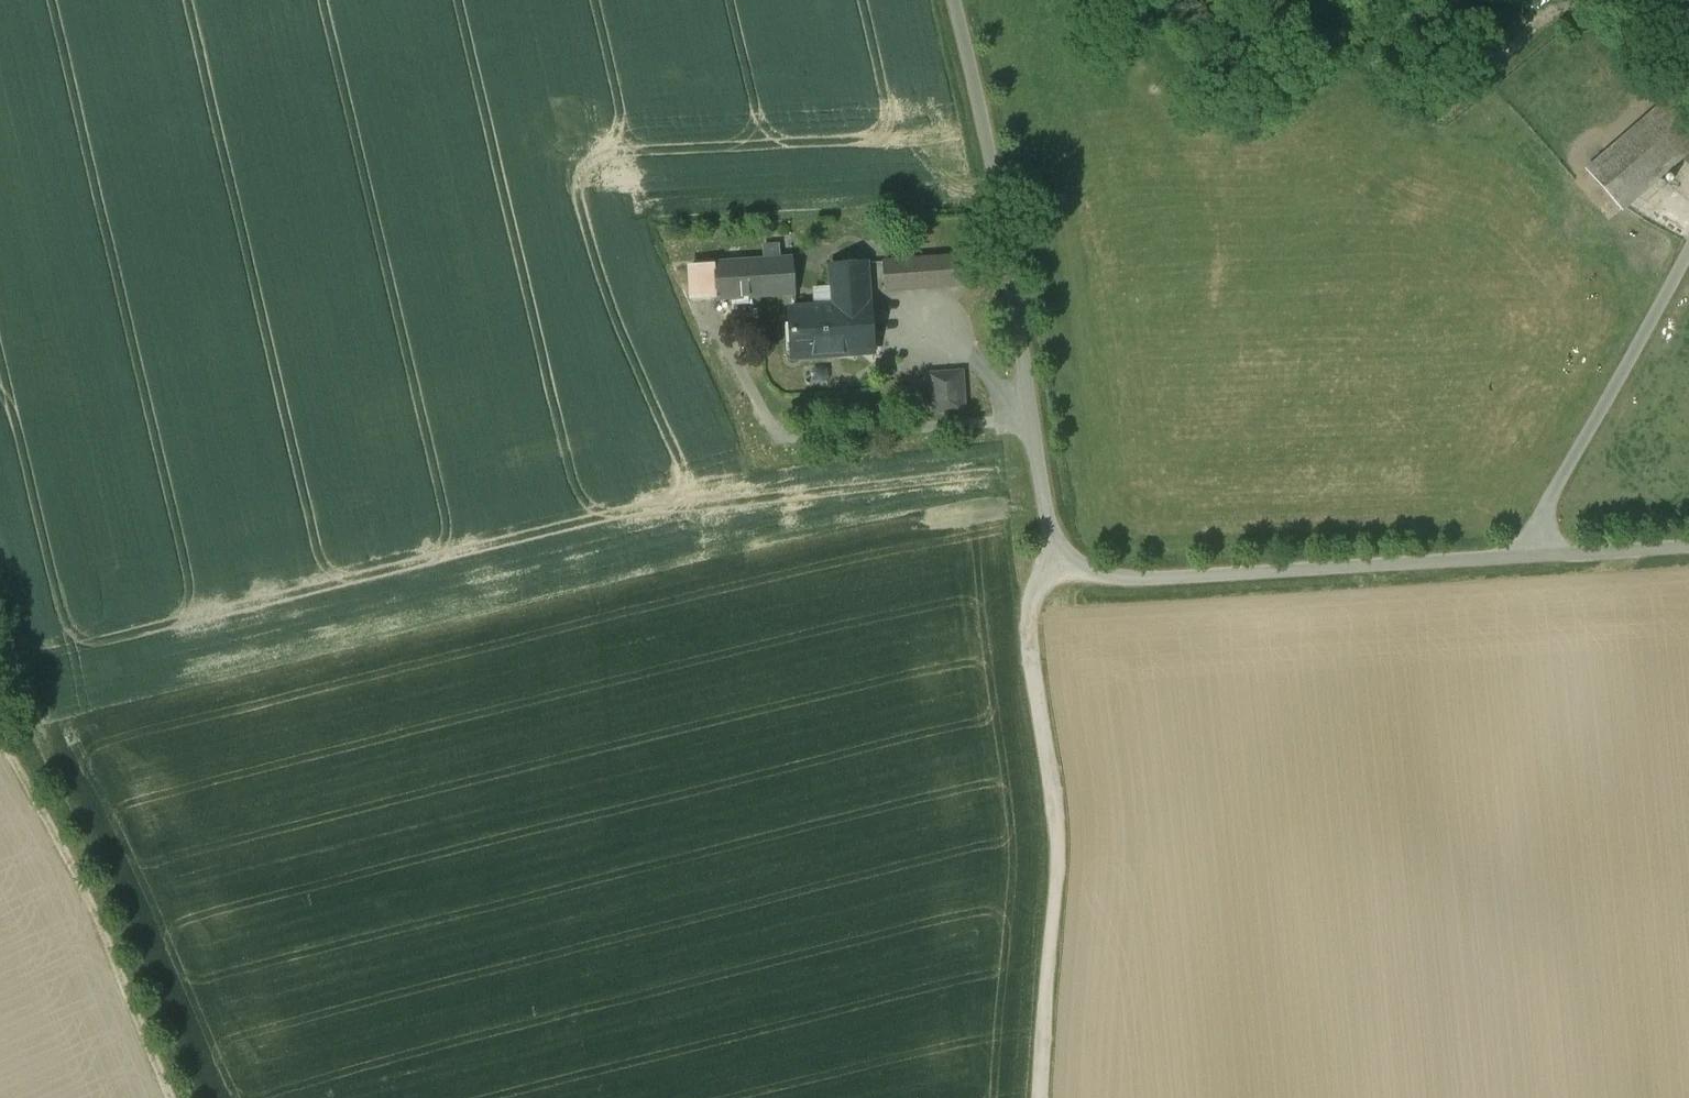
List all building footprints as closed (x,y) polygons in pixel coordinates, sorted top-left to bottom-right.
[(1676,1),(1688,16),(1688,0),(1677,0),(1676,1)] [(1665,102),(1587,171),(1622,211),(1688,153),(1688,114),(1673,96),(1665,102)] [(967,256),(884,259),(885,292),(968,290),(967,256)] [(876,354),(872,259),(829,261),(831,305),(790,307),(792,358),(876,354)] [(794,260),(718,261),(718,296),(794,295),(794,260)] [(965,369),(927,372),(930,413),(969,410),(965,369)]
